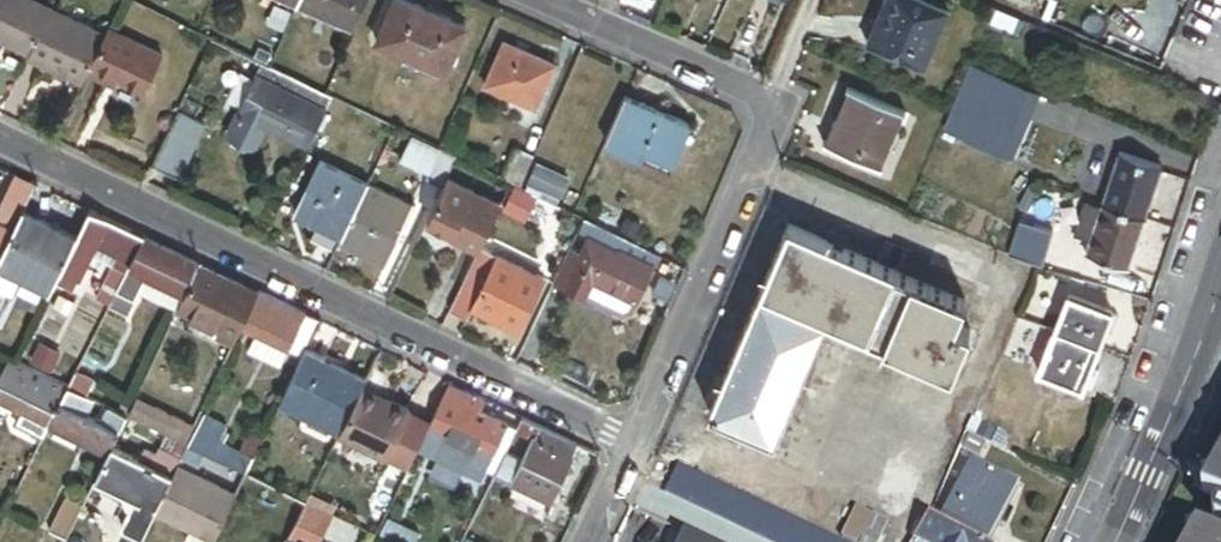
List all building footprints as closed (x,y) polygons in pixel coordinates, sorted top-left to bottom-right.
[(27,53),(47,9),(28,0),(0,0),(0,40),(27,53)] [(297,4),(288,0),(263,0),(292,13),(297,4)] [(297,4),(351,28),(363,0),(298,0),(297,4)] [(399,55),(441,73),(462,27),(401,0),(391,0),(372,43),(399,55)] [(919,0),(886,0),(867,45),(922,68),(946,11),(919,0)] [(351,28),(297,4),(292,13),(347,37),(351,28)] [(27,53),(25,57),(80,83),(85,73),(103,36),(47,9),(27,53)] [(990,9),(986,24),(1018,38),(1024,23),(990,9)] [(103,36),(85,73),(104,82),(107,76),(115,80),(141,93),(159,55),(106,30),(103,36)] [(550,65),(502,44),(483,86),(521,104),(529,87),(538,91),(550,65)] [(441,73),(399,55),(395,62),(437,81),(441,73)] [(329,98),(260,65),(226,135),(253,148),(264,126),(306,146),(329,98)] [(978,69),(950,137),(1017,165),(1045,97),(978,69)] [(104,82),(112,86),(115,80),(107,76),(104,82)] [(529,87),(521,104),(531,108),(538,91),(529,87)] [(849,87),(835,119),(842,122),(856,90),(849,87)] [(842,122),(835,119),(825,144),(878,166),(902,109),(856,90),(842,122)] [(687,126),(623,97),(602,143),(638,159),(642,150),(670,163),(687,126)] [(176,112),(148,166),(177,180),(204,126),(176,112)] [(427,175),(424,181),(440,189),(444,181),(453,161),(410,140),(400,161),(427,175)] [(487,170),(513,182),(523,162),(496,149),(487,170)] [(1106,207),(1148,222),(1165,169),(1124,156),(1120,167),(1111,194),(1106,207)] [(1111,194),(1120,167),(1105,162),(1096,189),(1111,194)] [(306,221),(341,238),(364,188),(316,165),(292,214),(306,221)] [(533,167),(526,183),(555,196),(562,180),(533,167)] [(0,204),(0,254),(20,212),(34,185),(14,175),(0,204)] [(456,242),(475,251),(477,249),(497,207),(444,181),(440,189),(424,221),(458,238),(456,242)] [(407,209),(364,188),(341,238),(337,244),(336,246),(379,267),(407,209)] [(1087,201),(1077,232),(1095,238),(1106,207),(1087,201)] [(1131,272),(1148,222),(1106,207),(1095,238),(1089,257),(1131,272)] [(87,211),(75,238),(53,283),(69,291),(75,279),(78,281),(90,256),(94,248),(117,259),(130,232),(87,211)] [(0,254),(0,268),(21,278),(48,292),(53,283),(75,238),(20,212),(0,254)] [(665,260),(582,220),(575,234),(587,239),(580,253),(568,248),(552,281),(622,314),(629,312),(635,303),(652,266),(661,270),(665,260)] [(303,228),(337,244),(341,238),(306,221),(303,228)] [(1053,232),(1020,222),(1010,256),(1043,266),(1053,232)] [(725,379),(717,397),(709,414),(775,442),(826,322),(952,376),(971,330),(956,324),(966,300),(789,226),(725,379)] [(143,238),(130,232),(117,259),(119,260),(116,266),(127,271),(143,238)] [(187,295),(201,267),(143,238),(127,271),(118,290),(138,300),(141,293),(149,277),(187,295)] [(94,248),(90,256),(115,268),(116,266),(119,260),(117,259),(94,248)] [(539,279),(477,249),(475,251),(446,312),(463,320),(469,310),(514,332),(539,279)] [(118,290),(127,271),(116,266),(115,268),(99,300),(111,306),(118,290)] [(187,295),(184,301),(228,322),(221,335),(219,340),(234,347),(243,329),(259,295),(201,267),(187,295)] [(0,268),(0,306),(1,304),(7,307),(21,278),(0,268)] [(149,277),(141,293),(179,312),(184,301),(187,295),(149,277)] [(303,316),(259,295),(243,329),(253,334),(286,350),(294,334),(303,316)] [(1073,296),(1058,331),(1103,350),(1110,334),(1116,337),(1123,321),(1116,317),(1117,315),(1073,296)] [(179,312),(178,314),(221,335),(228,322),(184,301),(179,312)] [(316,322),(303,316),(294,334),(307,341),(316,322)] [(1103,350),(1058,331),(1040,374),(1085,393),(1088,387),(1095,390),(1102,372),(1095,369),(1103,350)] [(286,350),(253,334),(244,352),(277,368),(286,350)] [(365,384),(305,354),(278,410),(338,439),(339,438),(359,395),(362,390),(365,384)] [(9,359),(0,377),(0,398),(26,411),(52,424),(69,389),(9,359)] [(69,389),(84,397),(86,397),(94,380),(78,372),(69,389)] [(708,393),(717,397),(725,379),(716,375),(708,393)] [(482,403),(449,387),(427,431),(489,461),(506,426),(504,425),(478,412),(482,403)] [(69,389),(52,424),(50,427),(109,456),(115,443),(120,433),(101,424),(87,416),(77,412),(84,397),(69,389)] [(362,390),(359,395),(376,403),(378,398),(362,390)] [(359,395),(339,438),(384,460),(408,412),(378,398),(376,403),(359,395)] [(77,412),(87,416),(94,401),(86,397),(84,397),(77,412)] [(109,408),(101,424),(120,433),(128,417),(109,408)] [(52,424),(26,411),(20,423),(46,436),(50,427),(52,424)] [(516,431),(520,421),(508,415),(504,425),(506,426),(516,431)] [(575,447),(520,421),(516,431),(514,435),(528,442),(519,461),(507,486),(550,507),(573,460),(569,458),(575,447)] [(506,426),(489,461),(499,466),(505,454),(514,435),(516,431),(506,426)] [(427,431),(418,449),(480,479),(489,461),(427,431)] [(196,437),(191,448),(246,475),(253,460),(221,443),(219,448),(196,437)] [(115,443),(109,456),(98,477),(106,481),(135,495),(131,503),(122,521),(123,526),(142,535),(152,514),(173,471),(115,443)] [(519,461),(505,454),(499,466),(492,479),(507,486),(519,461)] [(944,527),(973,541),(989,541),(1017,490),(976,468),(944,527)] [(173,470),(173,471),(152,514),(189,532),(184,541),(213,541),(234,498),(173,470)] [(1214,503),(1220,491),(1220,470),(1213,482),(1205,498),(1214,503)] [(135,495),(106,481),(103,489),(131,503),(135,495)] [(1024,494),(1017,490),(989,541),(998,541),(1024,494)] [(48,532),(66,541),(82,507),(64,498),(48,532)] [(306,504),(289,539),(296,541),(317,541),(329,516),(306,504)] [(845,541),(846,541),(884,541),(891,527),(858,513),(845,541)] [(791,521),(780,541),(836,541),(791,521)] [(934,522),(919,541),(973,541),(944,527),(934,522)] [(405,541),(422,541),(424,540),(409,533),(405,541)] [(1198,533),(1193,541),(1216,541),(1198,533)]
